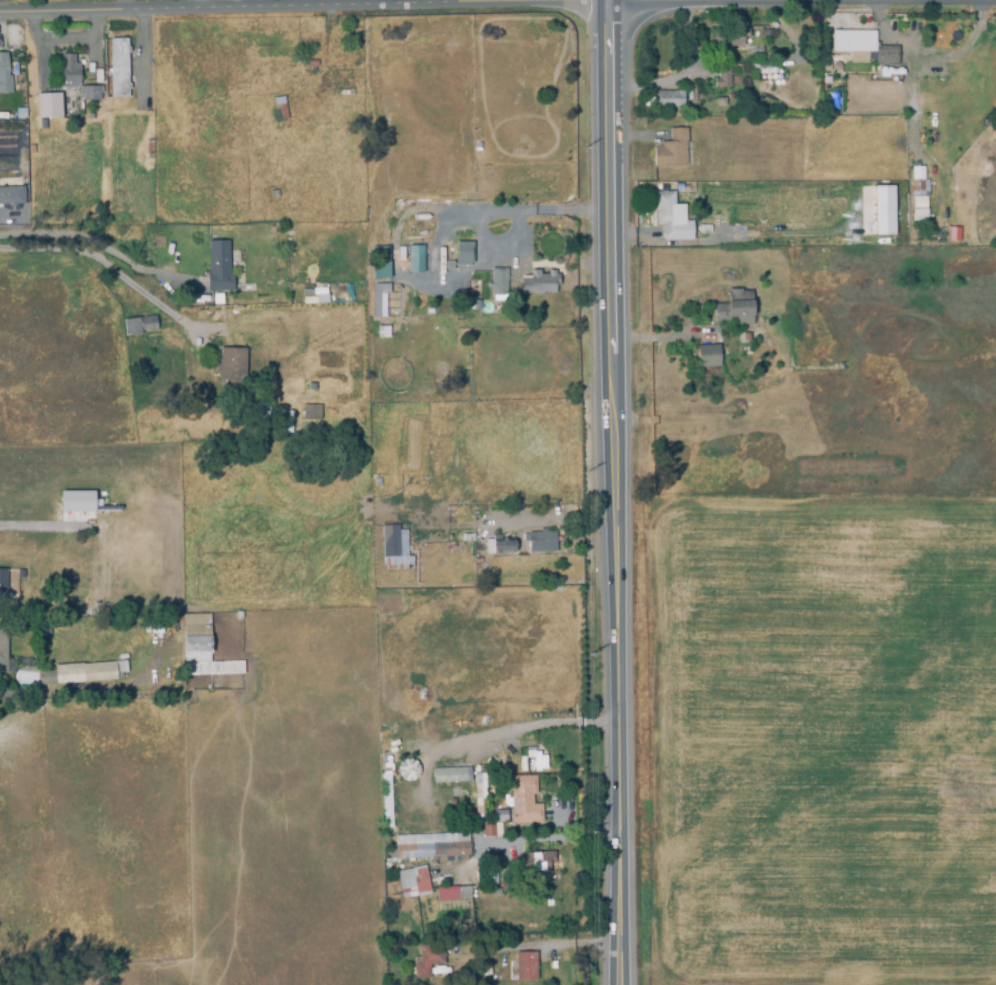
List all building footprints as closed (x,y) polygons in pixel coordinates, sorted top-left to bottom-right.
[(743,47),(710,47),(710,31),(730,31),(730,29),(748,29),(748,38),(743,38),(743,47)] [(851,64),(851,52),(832,53),(832,32),(873,32),(874,52),(866,52),(867,64),(851,64)] [(127,98),(111,98),(110,40),(127,40),(127,48),(129,48),(129,54),(127,54),(128,84),(129,84),(129,91),(127,91),(127,98)] [(897,65),(875,65),(876,46),(897,47),(897,65)] [(0,53),(0,93),(9,93),(9,53),(0,53)] [(79,88),(62,89),(61,55),(74,55),(74,65),(76,65),(76,68),(79,68),(79,87),(80,88),(79,88)] [(308,72),(307,62),(316,61),(317,67),(313,68),(313,71),(308,72)] [(714,89),(714,79),(718,79),(717,69),(729,68),(730,88),(714,89)] [(80,87),(102,87),(102,94),(99,95),(99,101),(82,101),(81,95),(80,95),(80,88),(80,87)] [(682,109),(656,109),(656,91),(683,92),(682,109)] [(37,120),(35,95),(59,94),(61,118),(37,120)] [(276,122),(272,99),(286,96),(290,119),(276,122)] [(716,108),(715,99),(724,98),(725,107),(716,108)] [(25,119),(17,119),(17,109),(25,109),(25,119)] [(653,168),(652,146),(661,146),(661,142),(669,142),(669,130),(686,129),(687,143),(685,143),(686,166),(653,168)] [(152,154),(145,154),(146,141),(153,141),(152,154)] [(911,193),(910,182),(923,181),(924,193),(911,193)] [(873,235),(893,234),(893,185),(873,186),(873,235)] [(24,205),(0,207),(0,188),(23,186),(24,205)] [(269,200),(268,192),(276,191),(278,199),(269,200)] [(663,242),(662,226),(656,226),(655,211),(653,211),(653,193),(674,192),(674,202),(681,202),(681,221),(684,221),(685,241),(663,242)] [(926,196),(911,196),(911,219),(925,219),(926,196)] [(947,241),(958,241),(958,227),(947,227),(947,241)] [(473,262),(457,262),(457,241),(474,242),(473,262)] [(380,276),(380,271),(375,271),(374,246),(393,245),(393,271),(387,271),(387,275),(380,276)] [(410,273),(409,247),(422,246),(423,273),(410,273)] [(207,292),(206,272),(209,272),(208,252),(228,251),(229,265),(233,265),(234,277),(225,277),(226,291),(207,292)] [(146,264),(139,263),(140,254),(147,255),(146,264)] [(492,297),(492,271),(506,271),(507,297),(492,297)] [(546,296),(539,296),(539,294),(521,294),(521,276),(530,276),(530,271),(539,271),(539,275),(547,275),(547,271),(554,271),(554,275),(557,275),(557,286),(555,286),(555,294),(546,294),(546,296)] [(388,294),(380,294),(380,317),(371,318),(371,283),(389,284),(388,294)] [(423,295),(409,295),(409,287),(423,287),(423,295)] [(767,318),(751,318),(751,295),(764,295),(764,289),(776,289),(776,312),(767,312),(767,318)] [(214,305),(213,295),(221,294),(222,305),(214,305)] [(230,307),(230,299),(255,297),(256,305),(230,307)] [(730,323),(714,323),(714,305),(730,305),(730,323)] [(124,338),(122,320),(154,316),(156,330),(140,332),(141,336),(124,338)] [(388,337),(376,337),(375,326),(388,326),(388,337)] [(714,358),(709,357),(712,333),(718,334),(716,343),(719,343),(717,352),(715,352),(714,358)] [(741,359),(739,346),(747,345),(748,358),(741,359)] [(244,385),(218,384),(218,375),(216,375),(217,349),(245,349),(244,385)] [(320,421),(303,421),(303,406),(320,406),(320,421)] [(93,490),(60,491),(60,512),(93,511),(93,490)] [(383,571),(381,527),(398,526),(398,532),(406,531),(407,557),(412,557),(413,570),(383,571)] [(529,553),(528,543),(524,543),(523,535),(528,535),(528,533),(541,532),(541,529),(546,529),(546,532),(555,532),(555,552),(529,553)] [(487,554),(486,541),(493,541),(492,536),(501,536),(501,540),(513,539),(514,552),(487,554)] [(481,554),(474,554),(474,539),(482,539),(481,554)] [(417,576),(416,565),(423,565),(424,576),(417,576)] [(208,662),(182,663),(181,614),(207,613),(208,662)] [(182,663),(208,662),(241,662),(242,674),(182,676),(182,663)] [(66,684),(65,670),(82,669),(83,683),(66,684)] [(39,687),(38,673),(57,671),(58,685),(39,687)] [(545,768),(545,754),(533,753),(533,768),(545,768)] [(406,760),(408,760),(409,760),(411,761),(412,762),(413,764),(414,765),(415,767),(415,769),(415,771),(415,773),(415,775),(414,777),(413,778),(412,780),(411,781),(409,782),(408,782),(406,782),(405,782),(403,782),(402,781),(401,780),(399,778),(399,777),(398,775),(397,773),(397,771),(397,769),(398,767),(398,765),(399,764),(400,762),(402,761),(403,760),(405,760),(406,760)] [(434,784),(433,769),(466,767),(467,782),(434,784)] [(475,811),(485,811),(484,773),(473,773),(475,811)] [(512,820),(511,777),(535,776),(536,794),(532,794),(533,804),(541,804),(541,820),(542,824),(513,825),(512,820)] [(506,820),(506,810),(493,810),(493,820),(506,820)] [(484,839),(482,825),(495,823),(497,837),(484,839)] [(398,860),(397,845),(470,842),(470,856),(398,860)] [(525,875),(524,853),(553,852),(554,865),(549,865),(549,873),(525,875)] [(395,871),(401,898),(430,891),(424,865),(395,871)] [(434,888),(469,886),(470,901),(435,902),(434,888)] [(425,979),(425,984),(416,984),(415,965),(420,965),(419,947),(442,946),(443,965),(433,965),(433,969),(430,969),(431,978),(425,979)] [(517,980),(516,951),(536,951),(536,980),(517,980)]
